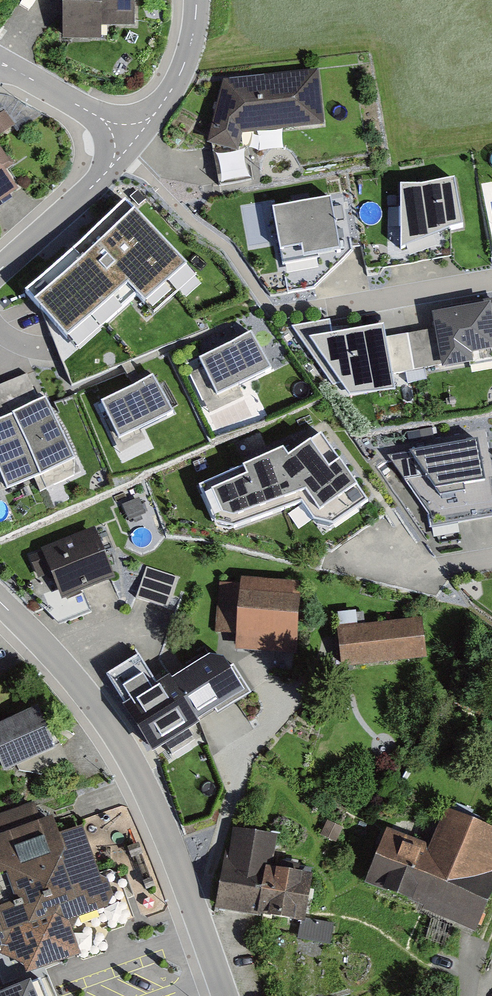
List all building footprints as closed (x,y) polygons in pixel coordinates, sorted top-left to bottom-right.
[(62,42),(101,42),(101,29),(135,28),(134,0),(62,0),(62,42)] [(242,135),(324,127),(319,73),(222,82),(208,147),(238,153),(242,135)] [(21,165),(0,137),(0,180),(21,165)] [(436,186),(413,185),(413,246),(427,243),(462,227),(476,226),(467,179),(436,186)] [(387,189),(391,259),(405,259),(401,189),(387,189)] [(342,197),(285,208),(296,265),(330,259),(329,254),(352,249),(342,197)] [(202,278),(148,221),(50,313),(85,350),(143,296),(163,316),(202,278)] [(443,312),(446,327),(452,364),(452,365),(484,360),(482,351),(491,350),(491,304),(443,312)] [(402,372),(452,364),(446,327),(395,336),(402,372)] [(365,405),(406,397),(402,372),(395,336),(394,330),(321,343),(365,405)] [(252,339),(199,365),(217,402),(270,377),(252,339)] [(46,406),(43,397),(38,399),(27,375),(0,387),(14,419),(46,406)] [(154,382),(101,408),(119,445),(172,419),(154,382)] [(14,419),(0,387),(0,425),(14,419)] [(46,406),(14,419),(40,482),(73,468),(46,406)] [(0,425),(0,478),(7,496),(40,482),(14,419),(0,425)] [(489,440),(397,456),(439,518),(442,531),(491,524),(491,455),(489,440)] [(295,459),(287,449),(203,486),(220,523),(242,530),(308,503),(321,521),(339,526),(372,501),(346,462),(335,471),(315,443),(295,459)] [(100,526),(31,550),(42,582),(66,574),(74,595),(119,579),(100,526)] [(147,567),(136,600),(167,610),(178,578),(147,567)] [(304,581),(243,578),(243,583),(223,582),(220,634),(239,635),(238,650),(299,654),(304,581)] [(341,671),(427,662),(422,621),(336,630),(341,671)] [(199,730),(198,727),(245,698),(224,664),(210,661),(171,686),(169,683),(159,689),(140,658),(106,679),(126,710),(122,712),(153,760),(199,730)] [(0,730),(0,735),(15,771),(68,748),(52,708),(0,730)] [(0,813),(0,952),(24,962),(28,972),(80,953),(69,920),(114,904),(82,824),(60,832),(44,797),(0,813)] [(440,843),(386,822),(361,885),(484,932),(491,912),(491,820),(454,805),(440,843)] [(236,853),(227,852),(220,909),(307,919),(313,867),(273,863),(277,832),(239,827),(236,853)] [(42,977),(0,994),(0,995),(50,995),(42,977)]
